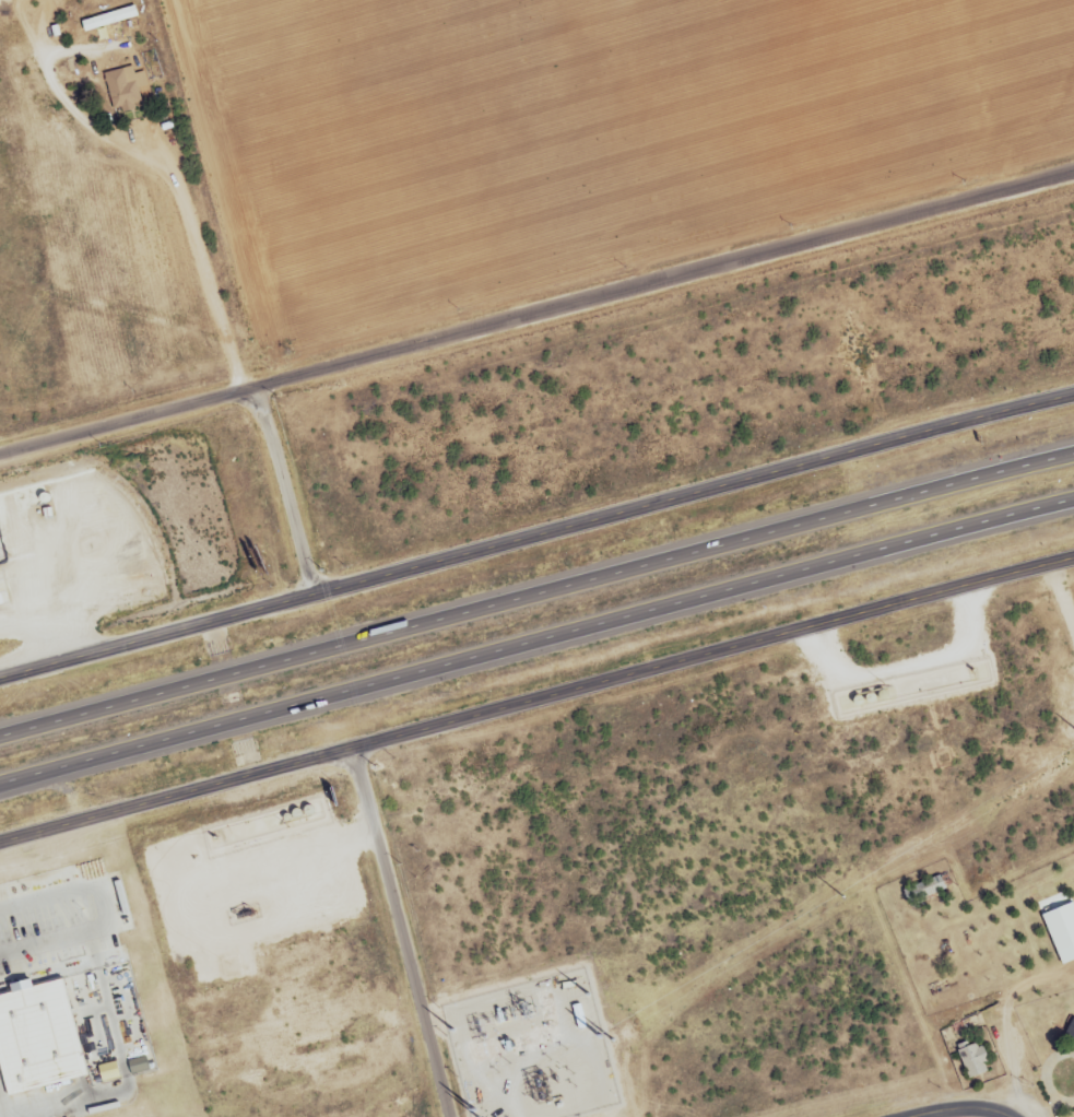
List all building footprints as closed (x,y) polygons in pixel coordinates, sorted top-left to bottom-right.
[(146,70),(137,73),(135,65),(105,73),(114,109),(144,101),(140,87),(150,85),(146,70)] [(918,902),(947,891),(941,876),(912,886),(918,902)] [(1042,914),(1061,965),(1073,960),(1073,902),(1042,914)] [(1065,1035),(1073,1040),(1073,1018),(1065,1035)] [(969,1078),(990,1071),(980,1041),(958,1049),(969,1078)]
